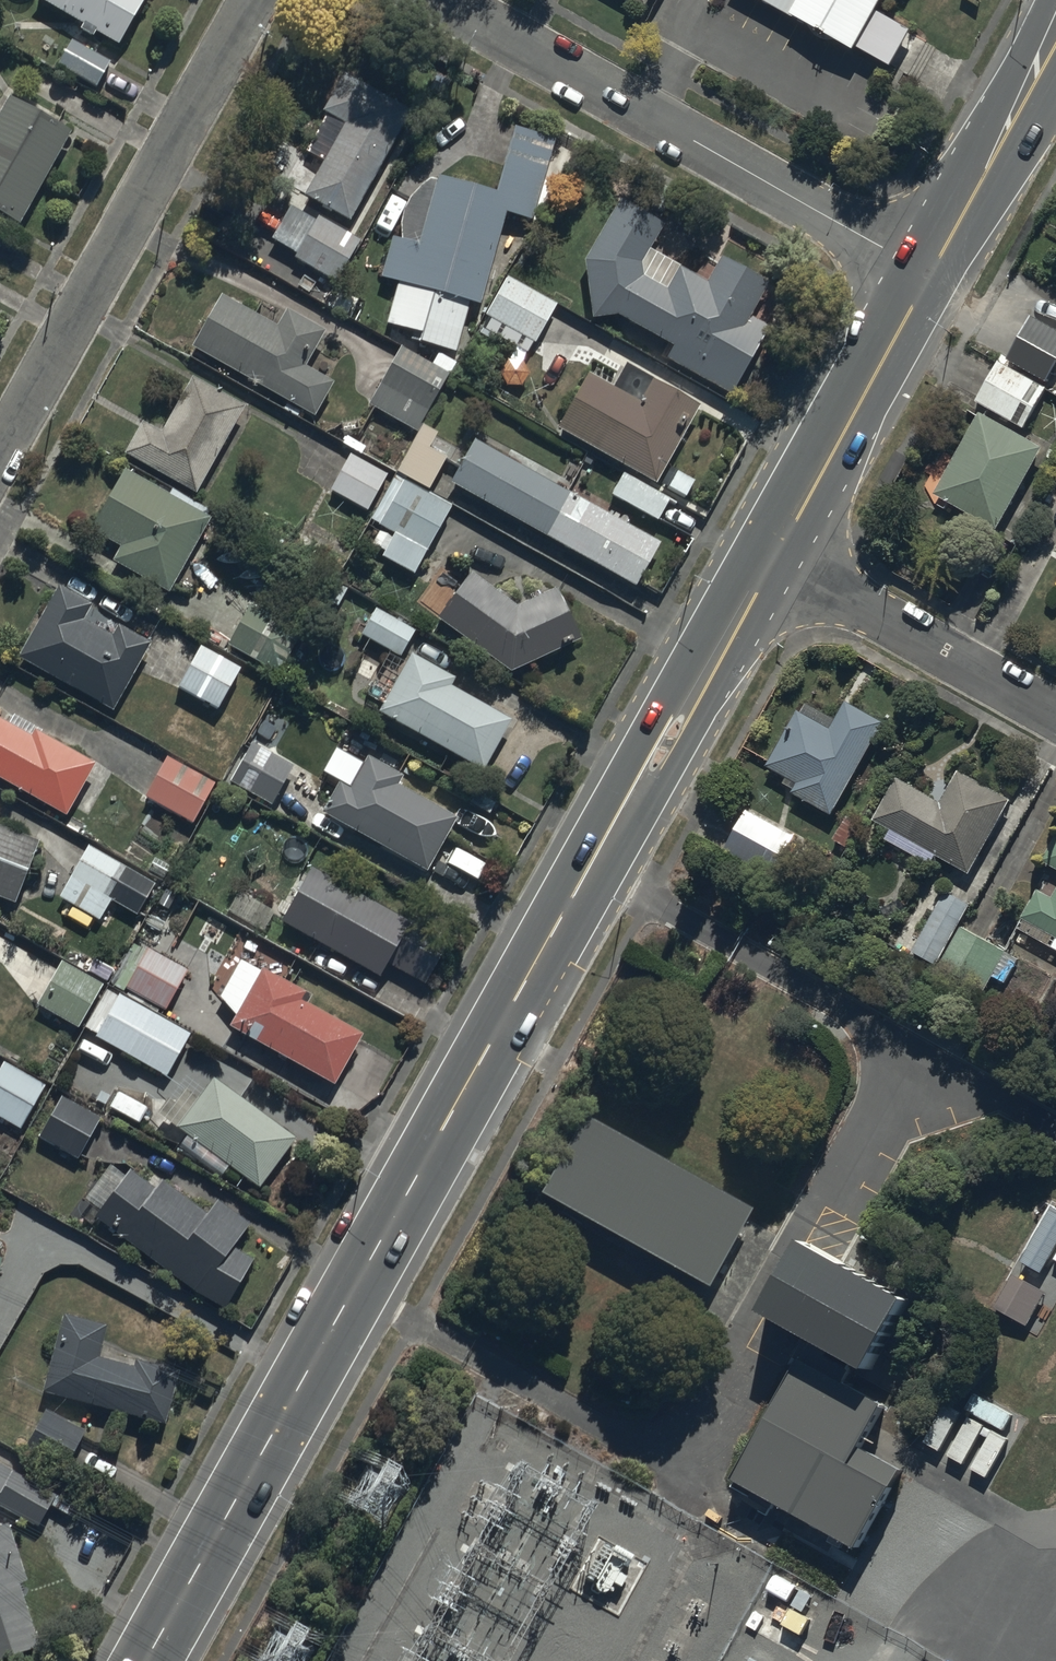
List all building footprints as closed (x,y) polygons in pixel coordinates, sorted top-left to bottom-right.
[(34,6),(120,53),(148,0),(38,0),(34,6)] [(909,91),(933,47),(885,21),(897,0),(741,0),(909,91)] [(111,65),(70,43),(56,69),(97,91),(111,65)] [(324,124),(304,160),(323,171),(304,206),(350,232),(411,122),(344,84),(322,123),(324,124)] [(7,106),(0,119),(0,227),(19,238),(73,143),(7,106)] [(480,315),(505,223),(532,230),(555,143),(513,132),(495,202),(435,186),(433,196),(419,193),(404,248),(393,245),(382,287),(397,292),(386,335),(420,344),(418,349),(456,359),(469,312),(480,315)] [(591,327),(618,324),(665,350),(658,363),(733,404),(770,338),(751,328),(770,294),(722,268),(710,291),(652,259),(666,234),(622,210),(586,275),(591,327)] [(360,246),(292,212),(271,255),(339,289),(360,246)] [(558,311),(505,282),(484,319),(537,349),(558,311)] [(222,304),(192,355),(313,426),(333,391),(306,375),(325,341),(287,319),(277,337),(222,304)] [(431,371),(399,353),(368,409),(418,437),(456,369),(438,359),(431,371)] [(1047,396),(997,368),(975,408),(1025,436),(1047,396)] [(613,396),(588,383),(558,438),(657,492),(683,444),(677,441),(684,428),(690,431),(699,415),(625,375),(613,396)] [(195,502),(243,416),(190,387),(160,441),(141,430),(124,462),(195,502)] [(980,422),(934,502),(996,538),(1042,458),(980,422)] [(437,442),(422,434),(396,483),(428,500),(446,466),(429,457),(437,442)] [(473,449),(450,490),(636,593),(659,552),(473,449)] [(386,478),(349,458),(329,493),(367,514),(386,478)] [(169,503),(123,477),(90,537),(122,555),(115,567),(169,597),(209,527),(205,525),(210,516),(173,495),(169,503)] [(669,508),(622,480),(610,501),(657,529),(669,508)] [(405,490),(372,550),(384,557),(380,566),(414,584),(452,516),(405,490)] [(470,582),(436,628),(510,681),(580,648),(557,597),(517,615),(470,582)] [(92,614),(57,594),(15,668),(110,722),(151,651),(118,633),(111,645),(84,629),(92,614)] [(252,611),(227,651),(287,688),(312,648),(252,611)] [(415,636),(375,614),(359,643),(399,665),(415,636)] [(241,677),(198,651),(174,692),(217,718),(241,677)] [(408,661),(376,718),(484,779),(512,729),(451,695),(455,688),(408,661)] [(833,810),(885,716),(847,695),(833,719),(803,703),(771,760),(800,776),(793,788),(833,810)] [(66,825),(95,773),(39,742),(41,738),(14,723),(8,733),(0,728),(0,789),(66,825)] [(294,773),(251,749),(229,789),(271,813),(294,773)] [(898,771),(873,813),(892,824),(885,836),(928,861),(935,848),(970,869),(1015,794),(960,762),(940,795),(898,771)] [(215,790),(166,763),(143,805),(192,832),(215,790)] [(342,792),(325,823),(426,877),(452,829),(395,798),(403,783),(367,764),(350,796),(342,792)] [(748,803),(725,844),(772,871),(795,830),(748,803)] [(1040,852),(1055,861),(1055,823),(1040,852)] [(14,912),(38,849),(0,834),(0,907),(14,912)] [(156,890),(86,852),(59,903),(101,925),(110,909),(138,924),(156,890)] [(407,930),(310,878),(282,931),(382,985),(390,970),(426,990),(450,946),(410,924),(407,930)] [(975,898),(947,883),(910,948),(984,990),(994,974),(1004,980),(1018,956),(961,923),(975,898)] [(1055,891),(1040,883),(1018,923),(1055,945),(1055,889),(1055,891)] [(275,918),(236,897),(224,919),(263,940),(275,918)] [(122,995),(128,999),(126,1002),(157,1020),(159,1016),(164,1019),(187,978),(145,954),(122,995)] [(104,992),(61,968),(37,1010),(81,1034),(104,992)] [(263,978),(231,1036),(334,1093),(361,1044),(306,1013),(310,1005),(263,978)] [(190,1041),(118,1001),(95,1043),(167,1083),(190,1041)] [(2,1069),(0,1074),(0,1126),(22,1138),(46,1092),(2,1069)] [(296,1148),(214,1086),(180,1140),(186,1144),(180,1152),(222,1184),(230,1174),(259,1196),(296,1148)] [(96,1117),(59,1097),(37,1138),(74,1158),(96,1117)] [(147,1113),(116,1098),(108,1115),(138,1130),(147,1113)] [(743,1214),(575,1120),(535,1190),(704,1284),(743,1214)] [(100,1218),(94,1227),(194,1300),(225,1319),(254,1270),(235,1259),(251,1235),(217,1212),(209,1224),(162,1189),(156,1197),(130,1177),(123,1186),(111,1178),(88,1209),(100,1218)] [(1051,1205),(1019,1260),(1042,1273),(1055,1248),(1055,1208),(1051,1205)] [(812,1238),(769,1313),(879,1376),(922,1301),(812,1238)] [(1045,1292),(1013,1274),(994,1305),(1026,1324),(1045,1292)] [(60,1326),(41,1403),(165,1433),(177,1381),(135,1370),(134,1374),(101,1366),(108,1338),(60,1326)] [(883,1403),(800,1358),(733,1481),(860,1549),(904,1468),(861,1444),(883,1403)] [(1013,1411),(977,1391),(966,1409),(1002,1430),(1013,1411)] [(961,1414),(943,1403),(921,1441),(939,1451),(961,1414)] [(83,1436),(42,1415),(21,1457),(61,1478),(83,1436)] [(986,1425),(968,1415),(946,1452),(964,1463),(986,1425)] [(1010,1439),(992,1429),(970,1466),(988,1477),(1010,1439)] [(0,1474),(0,1512),(38,1533),(54,1503),(0,1474)] [(0,1536),(0,1660),(17,1660),(39,1654),(19,1589),(24,1587),(7,1534),(0,1536)]
